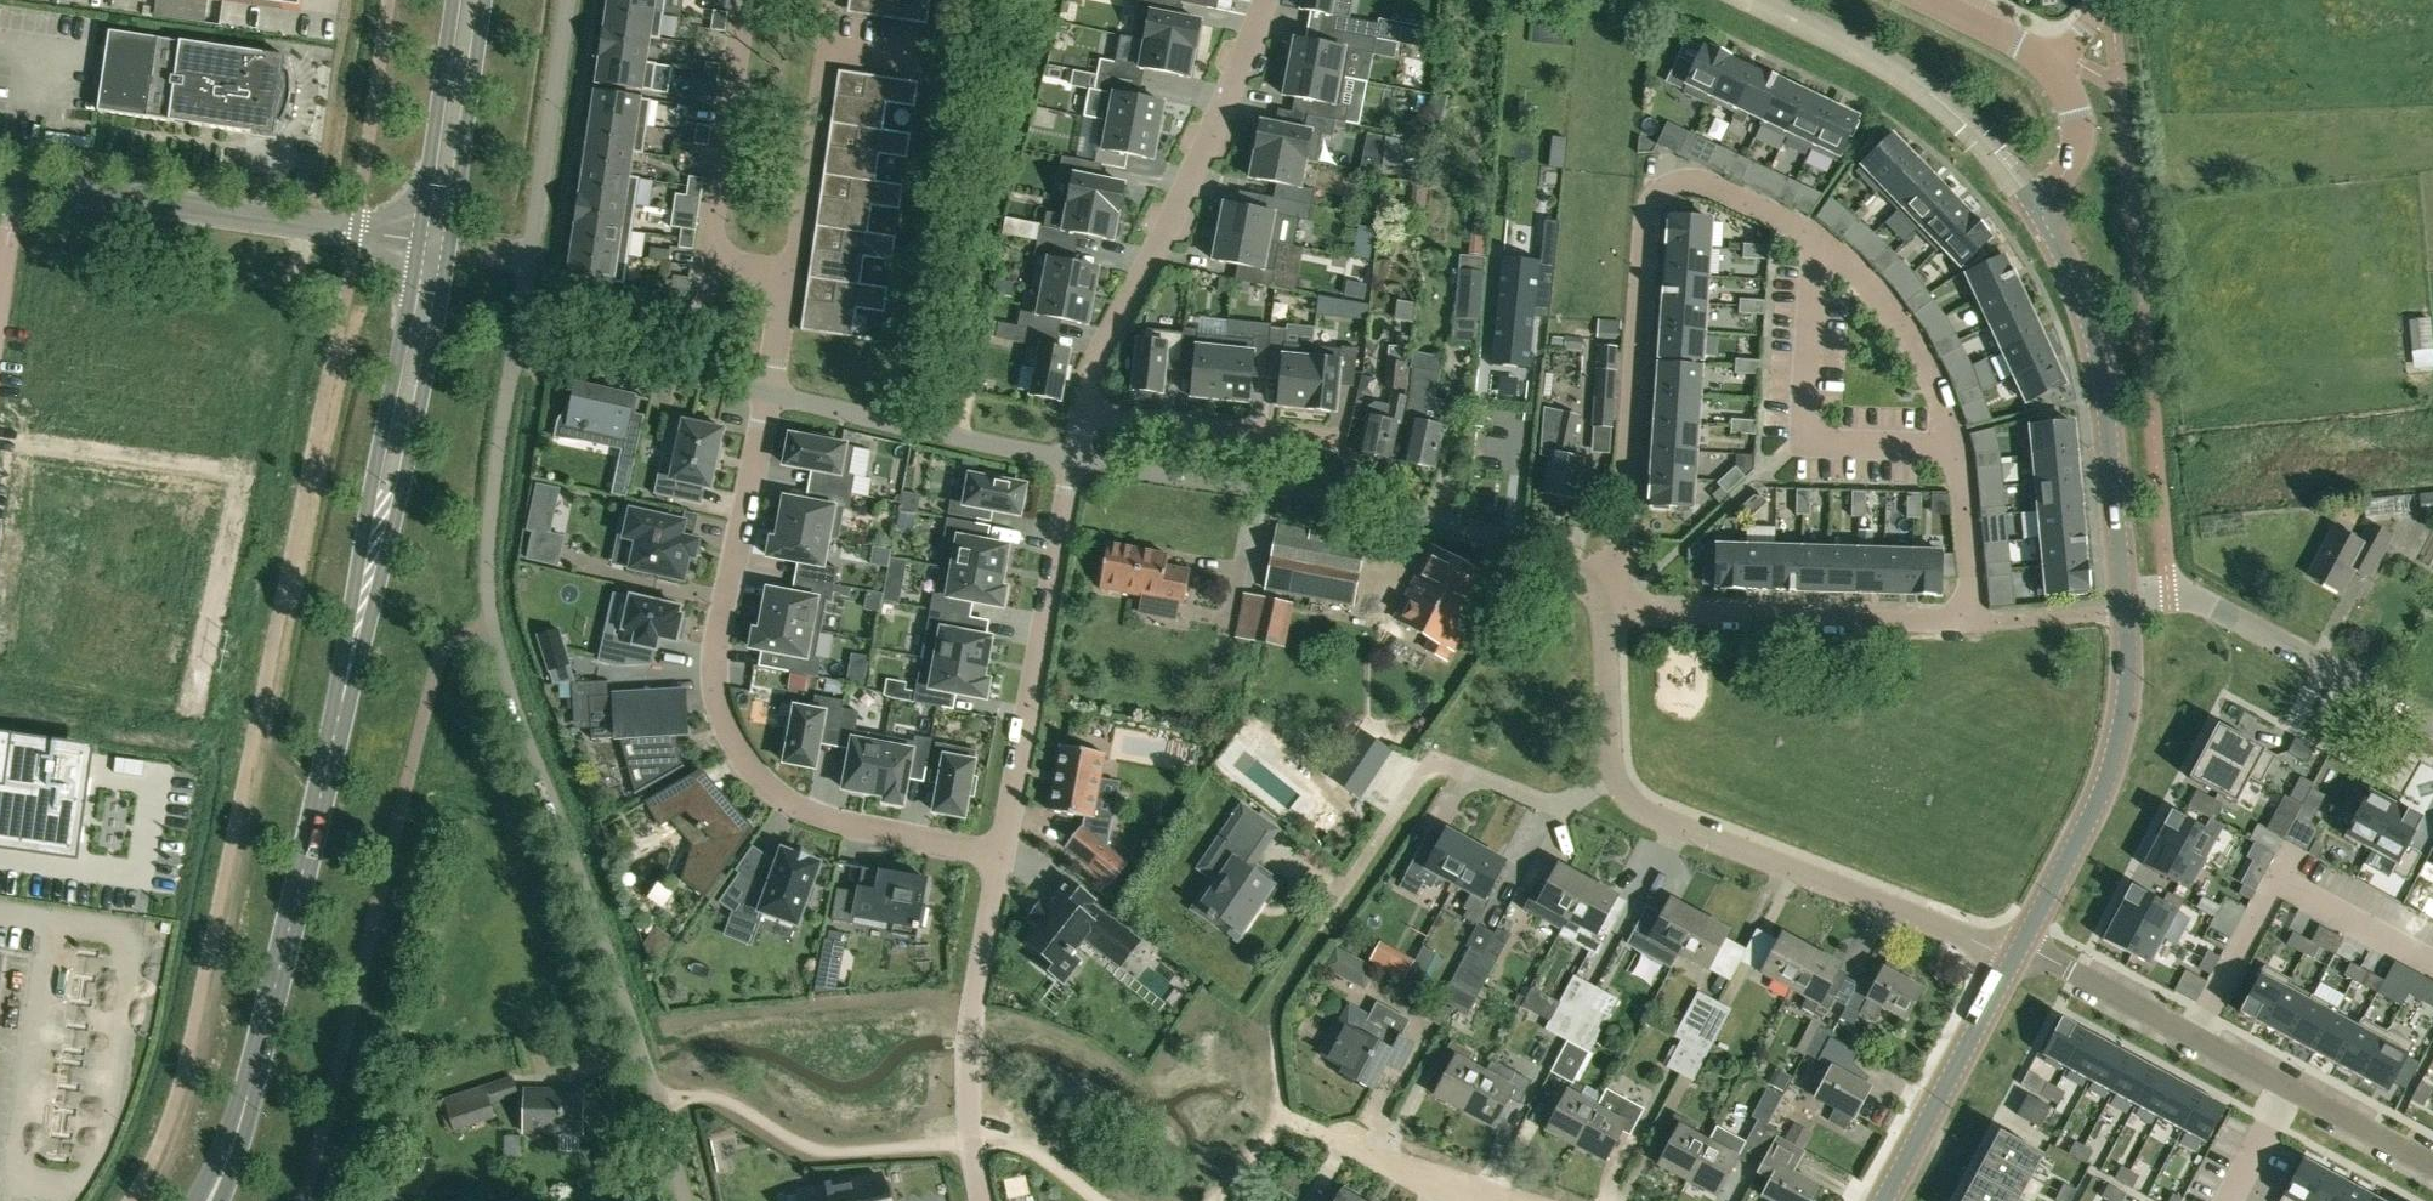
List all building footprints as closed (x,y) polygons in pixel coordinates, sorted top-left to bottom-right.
[(302,13),(304,0),(214,0),(302,13)] [(610,4),(664,12),(664,11),(653,9),(654,0),(610,0),(610,4)] [(874,17),(927,24),(931,0),(877,0),(874,17)] [(1134,37),(1195,49),(1201,21),(1165,14),(1168,0),(1138,0),(1137,9),(1139,9),(1134,37)] [(1302,9),(1339,17),(1343,0),(1303,0),(1302,9)] [(605,29),(605,30),(660,38),(664,12),(610,4),(606,29),(605,29)] [(714,10),(712,19),(727,21),(728,12),(714,10)] [(1343,33),(1377,39),(1379,24),(1346,18),(1343,33)] [(712,19),(711,29),(725,31),(727,21),(712,19)] [(605,30),(601,56),(656,64),(657,63),(645,61),(648,37),(660,39),(660,38),(605,30)] [(287,56),(110,31),(98,110),(275,136),(278,119),(282,122),(285,116),(286,114),(288,110),(289,106),(290,103),(290,98),(291,96),(291,93),(291,89),(291,84),(291,78),(290,74),(290,72),(284,73),(287,56)] [(1290,67),(1346,78),(1351,51),(1374,55),(1377,39),(1343,33),(1340,47),(1295,39),(1290,67)] [(1100,59),(1097,74),(1107,76),(1130,80),(1133,66),(1134,66),(1144,68),(1190,77),(1195,49),(1134,37),(1134,38),(1139,39),(1134,65),(1100,59)] [(1732,57),(1706,45),(1704,49),(1701,48),(1695,61),(1697,62),(1683,92),(1709,104),(1732,57)] [(601,56),(602,56),(598,83),(652,91),(656,64),(601,56)] [(1757,69),(1732,57),(1713,96),(1709,104),(1710,105),(1712,102),(1735,113),(1732,118),(1733,119),(1738,108),(1757,69)] [(706,62),(705,71),(719,73),(721,64),(706,62)] [(1320,102),(1317,117),(1336,120),(1336,121),(1346,123),(1346,122),(1349,108),(1340,106),(1346,78),(1290,67),(1285,95),(1320,102)] [(1782,81),(1757,69),(1738,108),(1733,119),(1744,123),(1749,113),(1762,119),(1760,125),(1761,125),(1763,120),(1782,81)] [(705,71),(703,81),(718,83),(719,73),(705,71)] [(911,135),(911,134),(883,130),(887,103),(915,107),(919,82),(866,74),(862,97),(836,93),(832,123),(911,135)] [(1097,74),(1094,89),(1104,91),(1108,92),(1106,104),(1103,120),(1159,131),(1164,103),(1139,98),(1127,96),(1130,80),(1107,76),(1097,74)] [(1807,92),(1782,81),(1763,120),(1761,125),(1786,137),(1788,132),(1807,92)] [(597,92),(593,119),(647,127),(651,99),(597,92)] [(1832,104),(1807,92),(1788,132),(1786,137),(1811,149),(1813,143),(1832,104)] [(1811,149),(1837,161),(1839,156),(1850,134),(1852,135),(1858,122),(1856,121),(1858,116),(1832,104),(1813,143),(1811,149)] [(1305,130),(1262,122),(1256,150),(1317,162),(1323,135),(1333,137),(1336,120),(1308,115),(1305,130)] [(1425,119),(1413,117),(1410,133),(1422,135),(1425,119)] [(593,119),(589,144),(643,152),(647,127),(593,119)] [(1095,159),(1095,162),(1102,164),(1116,166),(1119,152),(1127,154),(1153,159),(1159,131),(1103,120),(1098,148),(1095,159)] [(903,186),(904,185),(876,181),(880,154),(907,159),(911,135),(832,123),(831,124),(858,128),(855,148),(828,144),(824,174),(903,186)] [(697,124),(696,134),(710,136),(711,126),(697,124)] [(44,142),(56,144),(58,133),(46,131),(44,142)] [(1689,132),(1683,143),(1696,149),(1701,137),(1689,132)] [(696,134),(694,143),(709,145),(710,136),(696,134)] [(1913,156),(1893,136),(1890,139),(1888,137),(1878,147),(1880,149),(1856,172),(1876,192),(1913,156)] [(1683,143),(1678,154),(1691,160),(1696,149),(1683,143)] [(589,144),(585,170),(640,178),(640,177),(628,176),(632,152),(643,154),(643,152),(589,144)] [(1317,162),(1256,150),(1251,178),(1286,185),(1283,200),(1303,204),(1312,205),(1315,190),(1301,187),(1306,161),(1317,163),(1317,162)] [(1739,155),(1734,166),(1746,172),(1751,161),(1739,155)] [(1933,176),(1913,156),(1882,186),(1876,192),(1877,193),(1879,191),(1897,210),(1902,206),(1933,176)] [(1072,158),(1062,157),(1059,172),(1069,174),(1072,158)] [(1741,183),(1746,172),(1734,166),(1728,177),(1741,183)] [(581,196),(636,204),(640,178),(585,170),(581,196)] [(896,238),(896,237),(868,232),(872,206),(900,210),(903,186),(824,174),(824,176),(850,179),(847,200),(821,196),(816,226),(896,238)] [(1069,201),(1069,203),(1119,212),(1124,184),(1099,179),(1074,174),(1074,175),(1069,201)] [(689,176),(688,185),(702,187),(704,178),(689,176)] [(1952,196),(1933,176),(1902,206),(1897,210),(1917,230),(1921,226),(1952,196)] [(1789,178),(1784,189),(1796,195),(1801,184),(1789,178)] [(1426,184),(1412,182),(1410,206),(1423,207),(1426,184)] [(688,185),(686,195),(701,197),(702,187),(688,185)] [(1784,189),(1779,201),(1791,207),(1796,195),(1784,189)] [(581,196),(577,222),(632,230),(636,204),(581,196)] [(1971,216),(1952,196),(1921,226),(1917,230),(1936,250),(1940,246),(1971,216)] [(1040,226),(1037,241),(1047,243),(1066,246),(1069,232),(1089,236),(1113,240),(1114,238),(1119,239),(1122,223),(1117,222),(1119,212),(1069,203),(1069,201),(1064,200),(1061,214),(1045,211),(1042,226),(1040,226)] [(1280,214),(1271,212),(1225,203),(1219,232),(1281,243),(1281,242),(1275,241),(1280,215),(1280,214)] [(1309,221),(1312,205),(1303,204),(1300,219),(1309,221)] [(1847,210),(1839,219),(1850,228),(1857,218),(1847,210)] [(1936,250),(1937,251),(1941,247),(1960,266),(1991,236),(1971,216),(1940,246),(1936,250)] [(1710,248),(1712,220),(1669,217),(1667,245),(1710,248)] [(1842,238),(1850,228),(1839,219),(1831,229),(1842,238)] [(577,223),(574,248),(628,256),(632,230),(577,222),(577,223)] [(888,289),(888,288),(861,284),(864,257),(892,261),(896,238),(816,226),(816,227),(843,231),(840,251),(813,247),(809,277),(888,289)] [(682,228),(680,237),(695,239),(696,230),(682,228)] [(1281,243),(1219,232),(1214,260),(1238,265),(1248,266),(1245,281),(1272,287),(1281,243)] [(1485,234),(1470,233),(1468,255),(1484,256),(1485,234)] [(680,237),(679,247),(693,249),(695,239),(680,237)] [(1037,257),(1032,286),(1037,287),(1043,288),(1043,287),(1093,296),(1099,268),(1074,263),(1063,261),(1066,246),(1047,243),(1037,241),(1034,256),(1037,257)] [(1743,257),(1755,258),(1756,244),(1744,243),(1743,257)] [(1768,245),(1756,244),(1755,258),(1767,259),(1768,245)] [(1708,276),(1710,248),(1667,245),(1665,273),(1708,276)] [(1889,247),(1880,256),(1890,266),(1899,257),(1889,247)] [(624,283),(628,256),(574,248),(570,275),(624,283)] [(1880,256),(1871,264),(1881,274),(1890,266),(1880,256)] [(2018,282),(2006,256),(1966,275),(1978,300),(1973,302),(1973,303),(2018,282)] [(1548,315),(1548,318),(1549,318),(1555,266),(1540,265),(1541,261),(1539,261),(1538,265),(1504,262),(1504,257),(1502,257),(1491,365),(1493,365),(1493,358),(1528,362),(1527,369),(1529,369),(1535,317),(1535,313),(1548,315)] [(1456,319),(1481,321),(1485,273),(1460,271),(1456,319)] [(1706,303),(1708,276),(1665,273),(1663,300),(1706,303)] [(664,293),(686,296),(690,278),(674,275),(673,280),(666,279),(664,293)] [(885,313),(888,289),(809,277),(809,278),(835,282),(832,302),(806,299),(801,330),(853,337),(857,309),(885,313)] [(1218,278),(1217,290),(1230,292),(1232,280),(1218,278)] [(1345,295),(1364,298),(1366,284),(1348,280),(1345,295)] [(1250,284),(1236,281),(1234,290),(1248,293),(1250,284)] [(1973,303),(1985,328),(2030,307),(2018,282),(1973,303)] [(1021,311),(1018,326),(1027,328),(1035,329),(1038,315),(1061,319),(1088,324),(1093,296),(1043,287),(1043,288),(1037,287),(1032,313),(1030,313),(1021,311)] [(1925,288),(1915,296),(1924,307),(1933,299),(1925,288)] [(1369,302),(1318,293),(1316,313),(1367,319),(1369,302)] [(1914,314),(1924,307),(1915,296),(1905,303),(1914,314)] [(1739,312),(1751,313),(1752,300),(1740,299),(1739,312)] [(1704,331),(1706,303),(1663,300),(1661,328),(1704,331)] [(1751,313),(1764,314),(1765,300),(1752,300),(1751,313)] [(1985,328),(1985,329),(1991,327),(2002,351),(2041,332),(2030,307),(1985,328)] [(1620,321),(1599,320),(1598,335),(1619,337),(1620,321)] [(2432,365),(2432,356),(2429,320),(2414,321),(2419,367),(2432,365)] [(999,322),(996,338),(1024,343),(1027,328),(1018,326),(999,322)] [(1282,368),(1281,379),(1278,405),(1307,408),(1313,346),(1285,343),(1286,329),(1271,327),(1270,337),(1267,366),(1282,368)] [(1162,393),(1165,369),(1166,360),(1181,361),(1182,359),(1184,333),(1143,328),(1142,340),(1138,340),(1133,390),(1140,391),(1139,396),(1155,397),(1156,392),(1162,393)] [(1192,396),(1220,399),(1227,337),(1198,334),(1199,329),(1184,328),(1184,333),(1182,359),(1195,360),(1192,396)] [(1702,360),(1704,331),(1661,328),(1659,357),(1702,360)] [(2002,351),(2014,376),(2053,357),(2041,332),(2002,351)] [(1956,334),(1945,340),(1951,352),(1962,346),(1956,334)] [(1254,340),(1227,337),(1220,399),(1249,402),(1252,366),(1266,367),(1267,367),(1267,366),(1270,337),(1255,335),(1254,340)] [(1582,338),(1565,337),(1564,348),(1581,350),(1582,338)] [(1402,389),(1405,363),(1408,340),(1398,339),(1397,349),(1389,348),(1386,387),(1402,389)] [(1940,358),(1951,352),(1945,340),(1934,345),(1940,358)] [(1070,351),(1030,343),(1025,366),(1036,368),(1031,395),(1060,401),(1070,351)] [(1592,426),(1612,427),(1618,347),(1598,345),(1592,426)] [(1341,349),(1313,346),(1307,408),(1336,411),(1338,385),(1339,375),(1354,377),(1357,348),(1342,346),(1341,349)] [(2014,376),(2026,402),(2065,384),(2053,357),(2014,376)] [(1735,372),(1747,373),(1748,360),(1736,359),(1735,372)] [(1761,360),(1748,360),(1747,373),(1759,374),(1761,360)] [(1700,396),(1702,367),(1659,364),(1657,393),(1700,396)] [(1412,425),(1405,461),(1435,467),(1443,432),(1447,433),(1453,404),(1436,400),(1441,375),(1413,369),(1411,390),(1410,398),(1404,424),(1412,425)] [(995,378),(986,377),(984,390),(993,392),(995,378)] [(562,413),(560,416),(559,418),(558,420),(557,422),(554,438),(556,438),(556,436),(583,439),(585,431),(589,432),(590,428),(625,436),(618,463),(634,466),(645,415),(635,413),(638,399),(646,401),(647,398),(595,387),(594,386),(593,389),(576,385),(572,402),(569,401),(568,404),(567,407),(565,410),(562,413)] [(1973,403),(1984,398),(1980,385),(1968,390),(1973,403)] [(1961,407),(1973,403),(1968,390),(1956,394),(1961,407)] [(1698,424),(1700,396),(1657,393),(1655,421),(1698,424)] [(1391,458),(1398,423),(1402,424),(1408,398),(1392,394),(1390,402),(1376,399),(1369,407),(1367,416),(1366,415),(1359,451),(1373,454),(1373,457),(1387,460),(1387,457),(1391,458)] [(1570,456),(1575,435),(1579,415),(1544,407),(1540,455),(1550,457),(1543,492),(1559,495),(1561,498),(1568,500),(1571,498),(1576,499),(1584,459),(1570,456)] [(1731,433),(1743,433),(1744,420),(1732,419),(1731,433)] [(699,425),(684,422),(675,466),(661,463),(654,494),(680,499),(684,481),(710,487),(715,466),(717,466),(717,464),(715,463),(717,454),(719,454),(720,451),(718,451),(722,430),(717,429),(718,424),(700,420),(699,425)] [(1756,421),(1744,420),(1743,433),(1755,434),(1756,421)] [(1696,451),(1698,424),(1655,421),(1653,448),(1696,451)] [(2022,427),(2025,456),(2076,451),(2074,422),(2022,427)] [(825,471),(822,487),(852,493),(855,475),(850,474),(855,447),(831,442),(832,437),(814,434),(813,439),(791,435),(786,464),(825,471)] [(1694,479),(1696,451),(1653,448),(1651,476),(1694,479)] [(2000,451),(1988,452),(1989,466),(2001,465),(2000,451)] [(2025,456),(2025,457),(2033,456),(2036,481),(2027,482),(2027,483),(2079,479),(2076,451),(2025,456)] [(1977,467),(1989,466),(1988,452),(1976,453),(1977,467)] [(1736,466),(1726,474),(1736,485),(1745,476),(1736,466)] [(948,514),(978,519),(980,508),(1020,515),(1025,486),(1003,481),(1004,477),(986,473),(985,478),(961,474),(956,501),(951,500),(948,514)] [(1726,493),(1736,485),(1726,474),(1717,483),(1726,493)] [(1692,508),(1694,479),(1651,476),(1649,505),(1654,505),(1654,507),(1668,508),(1668,506),(1692,508)] [(2027,483),(2030,512),(2036,511),(2036,513),(2082,509),(2079,479),(2027,483)] [(559,487),(536,483),(533,500),(555,504),(559,487)] [(785,497),(780,527),(829,536),(832,519),(841,520),(843,509),(849,510),(852,493),(822,487),(819,504),(785,497)] [(2417,490),(2418,494),(2419,509),(2432,508),(2432,488),(2417,490)] [(1810,502),(1811,490),(1797,490),(1797,502),(1810,502)] [(1866,504),(1866,491),(1852,491),(1852,504),(1866,504)] [(1758,510),(1768,502),(1758,492),(1749,500),(1758,510)] [(920,496),(902,493),(899,509),(917,513),(920,496)] [(1921,505),(1921,493),(1907,493),(1907,505),(1921,505)] [(2365,517),(2410,513),(2408,497),(2364,502),(2365,517)] [(1749,500),(1740,508),(1749,518),(1758,510),(1749,500)] [(1797,502),(1796,514),(1810,515),(1810,502),(1797,502)] [(1852,504),(1851,516),(1865,516),(1866,504),(1852,504)] [(1907,505),(1907,517),(1921,518),(1921,505),(1907,505)] [(2005,506),(1993,507),(1994,521),(2007,520),(2005,506)] [(1982,522),(1994,521),(1993,507),(1981,509),(1982,522)] [(2036,513),(2038,537),(2032,537),(2032,539),(2041,538),(2084,534),(2082,509),(2036,513)] [(685,522),(632,510),(625,538),(638,541),(632,569),(661,575),(660,580),(678,584),(679,579),(684,580),(689,556),(695,558),(699,540),(682,536),(685,522)] [(951,548),(948,565),(1003,576),(1008,546),(975,540),(978,523),(947,518),(942,547),(951,548)] [(2333,528),(2308,575),(2341,592),(2354,568),(2369,576),(2391,536),(2370,524),(2360,542),(2333,528)] [(1279,525),(1266,589),(1353,605),(1365,541),(1279,525)] [(808,563),(805,579),(835,585),(838,568),(824,565),(829,536),(780,527),(777,539),(772,538),(769,556),(808,563)] [(557,564),(563,536),(532,530),(526,558),(544,561),(557,564)] [(2032,539),(2035,565),(2032,565),(2032,566),(2087,561),(2084,534),(2032,539)] [(1168,555),(1108,544),(1100,588),(1184,604),(1190,570),(1166,566),(1168,555)] [(1716,588),(1745,589),(1746,546),(1718,545),(1717,569),(1715,569),(1714,583),(1717,583),(1716,588)] [(1433,546),(1395,618),(1432,640),(1427,650),(1446,660),(1451,650),(1453,651),(1463,632),(1461,630),(1488,577),(1433,546)] [(1774,547),(1746,546),(1745,589),(1773,590),(1774,547)] [(1802,547),(1774,547),(1773,590),(1800,591),(1802,547)] [(1829,548),(1802,547),(1800,591),(1828,592),(1829,548)] [(874,548),(871,564),(887,567),(890,551),(874,548)] [(1857,549),(1829,548),(1828,592),(1856,592),(1857,549)] [(1885,550),(1857,549),(1856,592),(1883,593),(1885,550)] [(1912,551),(1885,550),(1883,593),(1911,594),(1912,551)] [(1941,552),(1912,551),(1911,594),(1940,595),(1941,552)] [(2032,566),(2035,595),(2070,592),(2070,594),(2085,593),(2085,590),(2090,590),(2087,561),(2032,566)] [(2011,562),(1998,563),(2000,577),(2012,576),(2011,562)] [(1987,578),(2000,577),(1998,563),(1986,564),(1987,578)] [(934,594),(931,609),(961,615),(964,599),(1003,606),(1006,588),(1001,588),(1003,576),(948,565),(947,566),(945,566),(939,595),(934,594)] [(768,589),(763,619),(820,630),(826,601),(832,602),(835,585),(805,579),(802,596),(768,589)] [(902,587),(886,584),(883,600),(899,603),(902,587)] [(883,593),(867,591),(866,599),(864,609),(868,610),(879,612),(882,601),(882,599),(883,593)] [(1247,595),(1237,639),(1288,651),(1298,606),(1247,595)] [(681,608),(632,597),(622,640),(605,636),(599,661),(618,665),(634,665),(639,646),(656,650),(659,638),(677,642),(677,639),(682,640),(687,620),(682,619),(683,616),(679,615),(681,608)] [(931,609),(922,655),(986,667),(991,637),(957,631),(961,615),(931,609)] [(751,648),(791,655),(788,672),(790,672),(810,676),(818,677),(821,660),(815,659),(820,630),(763,619),(760,631),(755,630),(751,648)] [(572,663),(560,627),(539,634),(551,670),(572,663)] [(851,653),(847,679),(849,679),(857,682),(864,685),(866,675),(869,657),(851,653)] [(983,679),(986,667),(922,655),(921,658),(930,660),(927,675),(919,673),(914,702),(944,707),(947,691),(986,698),(989,680),(983,679)] [(810,676),(790,672),(787,687),(807,691),(810,676)] [(846,683),(827,679),(825,692),(843,695),(846,683)] [(915,691),(905,690),(903,700),(914,702),(915,691)] [(592,739),(632,737),(646,786),(634,793),(635,794),(684,767),(684,765),(681,766),(676,747),(677,746),(677,745),(674,745),(673,735),(688,734),(681,710),(674,711),(673,692),(590,697),(592,739)] [(822,728),(837,731),(842,709),(844,701),(815,696),(813,704),(796,701),(792,722),(788,722),(784,739),(789,740),(785,762),(814,767),(822,728)] [(842,709),(837,731),(836,739),(853,742),(844,789),(874,794),(884,736),(855,731),(859,712),(842,709)] [(2218,724),(2204,751),(2261,782),(2275,755),(2218,724)] [(884,736),(874,794),(886,796),(885,802),(902,805),(910,766),(926,769),(932,739),(915,736),(912,750),(885,745),(887,737),(884,736)] [(2295,737),(2287,752),(2306,763),(2315,748),(2295,737)] [(72,851),(86,752),(0,740),(0,841),(72,851)] [(935,811),(964,817),(968,795),(973,796),(976,778),(972,777),(977,750),(936,743),(931,770),(942,772),(935,811)] [(1094,814),(1101,779),(1105,754),(1061,745),(1049,810),(1085,817),(1083,828),(1081,826),(1074,835),(1065,846),(1105,877),(1113,883),(1128,863),(1121,857),(1108,847),(1110,835),(1113,817),(1094,814)] [(2204,751),(2189,778),(2236,803),(2250,777),(2260,783),(2261,782),(2204,751)] [(117,758),(114,772),(143,776),(145,762),(117,758)] [(702,771),(646,801),(660,825),(661,824),(661,823),(687,809),(700,824),(697,827),(699,830),(703,827),(713,839),(685,879),(684,879),(683,880),(705,896),(753,828),(702,771)] [(2369,789),(2344,836),(2371,850),(2396,803),(2369,789)] [(2223,804),(2197,790),(2189,806),(2215,820),(2223,804)] [(2302,804),(2285,795),(2267,829),(2284,838),(2296,816),(2302,804)] [(2396,803),(2371,850),(2397,864),(2392,872),(2407,880),(2421,853),(2408,846),(2423,817),(2396,803)] [(1257,818),(1242,807),(1201,867),(1220,880),(1202,907),(1210,912),(1208,916),(1212,919),(1215,916),(1223,921),(1219,927),(1236,939),(1251,916),(1249,914),(1262,896),(1269,901),(1280,883),(1251,864),(1259,852),(1242,840),(1257,818)] [(2174,812),(2160,839),(2207,864),(2221,838),(2174,812)] [(1476,845),(1458,835),(1447,830),(1433,855),(1420,848),(1400,885),(1418,894),(1423,884),(1431,889),(1438,875),(1455,884),(1476,845)] [(2160,839),(2145,866),(2192,891),(2207,864),(2160,839)] [(2316,840),(2309,852),(2318,857),(2325,845),(2316,840)] [(2276,854),(2255,842),(2247,857),(2253,860),(2241,882),(2256,890),(2276,854)] [(1473,920),(1484,900),(1505,861),(1476,845),(1455,884),(1468,890),(1461,903),(1467,906),(1462,915),(1473,920)] [(793,854),(783,851),(770,888),(758,884),(740,871),(719,902),(737,914),(738,913),(759,921),(763,911),(797,924),(805,901),(811,903),(816,888),(811,886),(819,863),(808,860),(810,856),(795,851),(793,854)] [(1561,930),(1567,919),(1588,880),(1559,864),(1541,898),(1535,895),(1526,911),(1561,930)] [(915,938),(915,941),(916,941),(919,927),(925,928),(930,906),(923,905),(928,880),(902,875),(901,879),(862,871),(858,892),(837,888),(832,919),(854,923),(855,917),(893,924),(891,933),(915,938)] [(1121,965),(1138,943),(1089,904),(1093,899),(1066,877),(1046,903),(1042,901),(1029,917),(1033,920),(1031,922),(1039,928),(1027,943),(1040,954),(1035,961),(1061,982),(1079,960),(1074,955),(1076,953),(1073,951),(1085,936),(1121,965)] [(1624,906),(1614,901),(1617,896),(1588,880),(1567,919),(1586,929),(1581,939),(1601,950),(1624,906)] [(2244,884),(2238,893),(2251,900),(2256,891),(2244,884)] [(2134,887),(2120,914),(2167,939),(2181,912),(2134,887)] [(1679,953),(1700,915),(1671,899),(1650,938),(1679,953)] [(2120,914),(2105,941),(2152,966),(2167,939),(2120,914)] [(1700,915),(1679,953),(1708,969),(1729,931),(1700,915)] [(842,934),(829,932),(827,941),(840,943),(842,934)] [(2293,932),(2287,944),(2304,954),(2311,941),(2293,932)] [(2333,932),(2324,948),(2335,954),(2344,938),(2333,932)] [(1791,988),(1812,950),(1782,934),(1762,972),(1791,988)] [(2311,941),(2304,954),(2313,958),(2320,946),(2311,941)] [(1352,956),(1333,946),(1323,966),(1341,975),(1352,956)] [(1454,1008),(1469,981),(1483,954),(1470,947),(1441,1001),(1454,1008)] [(1846,976),(1838,971),(1841,965),(1812,950),(1791,988),(1807,997),(1801,1008),(1823,1019),(1846,976)] [(2208,950),(2203,959),(2216,965),(2220,956),(2208,950)] [(1469,981),(1482,988),(1496,961),(1483,954),(1469,981)] [(1414,963),(1401,956),(1392,973),(1405,980),(1414,963)] [(2203,959),(2198,967),(2211,974),(2216,965),(2203,959)] [(1906,1019),(1922,989),(1897,975),(1901,968),(1888,960),(1874,985),(1862,978),(1840,1018),(1853,1025),(1860,1012),(1875,1020),(1882,1006),(1906,1019)] [(2350,962),(2344,975),(2353,980),(2359,967),(2350,962)] [(2265,966),(2239,1013),(2265,1026),(2290,979),(2265,966)] [(2359,967),(2353,980),(2362,984),(2368,972),(2359,967)] [(1417,987),(1421,980),(1408,973),(1405,980),(1416,986),(1417,987)] [(1582,1013),(1596,987),(1574,975),(1560,1002),(1582,1013)] [(2290,979),(2265,1026),(2289,1039),(2313,995),(2312,994),(2309,999),(2287,987),(2291,980),(2290,979)] [(1467,1014),(1482,988),(1469,981),(1454,1008),(1467,1014)] [(1618,999),(1609,994),(1596,987),(1582,1013),(1604,1025),(1618,999)] [(1694,1047),(1720,1000),(1698,988),(1687,1008),(1696,1013),(1681,1040),(1694,1047)] [(2399,989),(2393,1001),(2402,1006),(2408,993),(2399,989)] [(2313,995),(2289,1039),(2314,1052),(2338,1008),(2313,995)] [(1450,1009),(1431,998),(1422,1014),(1442,1024),(1450,1009)] [(1707,1054),(1722,1027),(1733,1007),(1720,1000),(1694,1047),(1707,1054)] [(1567,1040),(1582,1013),(1560,1002),(1545,1029),(1567,1040)] [(1402,1033),(1409,1020),(1377,1003),(1370,1017),(1373,1019),(1365,1035),(1343,1023),(1325,1057),(1345,1068),(1342,1072),(1372,1089),(1375,1084),(1380,1087),(1387,1075),(1381,1072),(1386,1063),(1399,1070),(1413,1043),(1401,1036),(1403,1033),(1402,1033)] [(2338,1008),(2314,1052),(2338,1066),(2363,1019),(2362,1018),(2358,1026),(2336,1014),(2339,1008),(2338,1008)] [(1589,1052),(1604,1025),(1582,1013),(1567,1040),(1589,1052)] [(2062,1018),(2042,1055),(2066,1068),(2086,1031),(2062,1018)] [(2363,1019),(2338,1066),(2362,1079),(2389,1029),(2388,1028),(2387,1031),(2363,1019)] [(1818,1060),(1833,1033),(1820,1026),(1805,1053),(1818,1060)] [(2389,1029),(2362,1079),(2388,1092),(2403,1064),(2408,1055),(2415,1043),(2389,1029)] [(2086,1031),(2066,1068),(2089,1081),(2109,1044),(2086,1031)] [(1833,1033),(1818,1060),(1821,1062),(1812,1080),(1822,1085),(1816,1097),(1854,1118),(1870,1088),(1845,1074),(1859,1047),(1833,1033)] [(1464,1110),(1485,1072),(1469,1063),(1474,1052),(1452,1040),(1428,1084),(1438,1089),(1435,1095),(1464,1110)] [(1680,1074),(1694,1047),(1681,1040),(1667,1067),(1680,1074)] [(2109,1044),(2089,1081),(2113,1093),(2133,1056),(2109,1044)] [(1693,1081),(1707,1054),(1694,1047),(1680,1074),(1693,1081)] [(2403,1064),(2393,1083),(2406,1090),(2420,1062),(2408,1055),(2403,1064)] [(2133,1056),(2113,1093),(2136,1106),(2156,1068),(2133,1056)] [(1789,1075),(1777,1068),(1769,1083),(1782,1089),(1789,1075)] [(2156,1068),(2136,1106),(2159,1118),(2179,1081),(2156,1068)] [(1485,1072),(1464,1110),(1494,1126),(1514,1087),(1485,1072)] [(495,1116),(490,1101),(512,1094),(507,1079),(444,1099),(454,1130),(495,1116)] [(2179,1081),(2159,1118),(2182,1130),(2202,1093),(2179,1081)] [(2416,1090),(2428,1097),(2432,1088),(2421,1081),(2416,1090)] [(2048,1082),(2041,1095),(2050,1099),(2056,1087),(2048,1082)] [(2056,1087),(2050,1099),(2059,1104),(2065,1092),(2056,1087)] [(1605,1161),(1621,1131),(1630,1136),(1644,1109),(1606,1088),(1596,1106),(1597,1107),(1576,1145),(1605,1161)] [(525,1090),(524,1131),(582,1133),(583,1092),(525,1090)] [(2416,1090),(2411,1099),(2424,1106),(2428,1097),(2416,1090)] [(1597,1107),(1596,1106),(1568,1091),(1547,1129),(1576,1145),(1597,1107)] [(2202,1093),(2182,1130),(2206,1143),(2226,1106),(2202,1093)] [(2028,1094),(2017,1114),(2040,1127),(2051,1106),(2028,1094)] [(1709,1141),(1693,1133),(1697,1125),(1675,1113),(1664,1134),(1673,1138),(1659,1164),(1688,1180),(1709,1141)] [(1709,1141),(1688,1180),(1717,1196),(1738,1158),(1759,1170),(1780,1132),(1782,1127),(1760,1116),(1745,1144),(1716,1128),(1709,1141)] [(2000,1130),(1988,1153),(2032,1177),(2044,1154),(2000,1130)] [(1759,1170),(1758,1172),(1772,1179),(1763,1195),(1774,1200),(1810,1200),(1818,1186),(1792,1172),(1807,1146),(1780,1132),(1759,1170)] [(2075,1141),(2069,1153),(2078,1158),(2084,1146),(2075,1141)] [(2084,1146),(2078,1158),(2086,1163),(2093,1151),(2084,1146)] [(1988,1153),(1976,1176),(2020,1199),(2032,1177),(1988,1153)] [(2281,1200),(2313,1200),(2329,1172),(2304,1158),(2281,1200)] [(2122,1166),(2115,1178),(2124,1183),(2130,1171),(2122,1166)] [(2130,1171),(2124,1183),(2133,1188),(2139,1175),(2130,1171)] [(2313,1200),(2345,1200),(2354,1185),(2329,1172),(2313,1200)] [(1963,1198),(1969,1200),(2019,1200),(2020,1199),(1976,1176),(1963,1198)] [(799,1189),(802,1200),(889,1200),(886,1183),(882,1184),(881,1177),(833,1187),(832,1182),(826,1184),(799,1189)] [(2064,1183),(2060,1192),(2072,1198),(2077,1189),(2064,1183)] [(2102,1197),(2110,1200),(2111,1200),(2117,1189),(2108,1184),(2102,1197)] [(2345,1200),(2376,1200),(2378,1198),(2354,1185),(2345,1200)] [(1360,1194),(1345,1186),(1343,1190),(1342,1190),(1336,1200),(1362,1200),(1358,1198),(1360,1194)] [(2111,1200),(2122,1200),(2126,1194),(2117,1189),(2111,1200)] [(2055,1200),(2071,1200),(2072,1198),(2060,1192),(2055,1200)]
